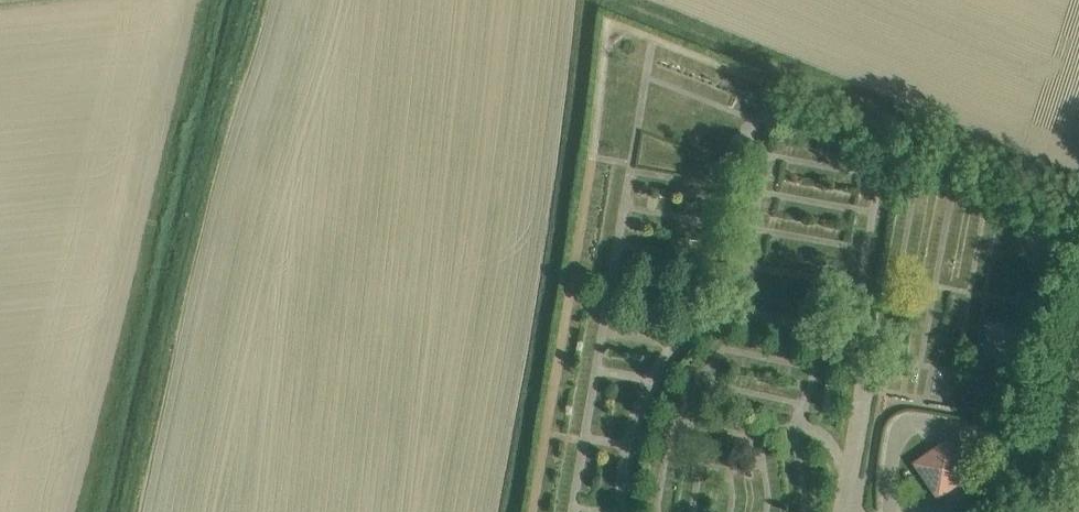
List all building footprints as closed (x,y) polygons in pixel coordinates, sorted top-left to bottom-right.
[(914,464),(938,499),(973,475),(949,440),(914,464)]
